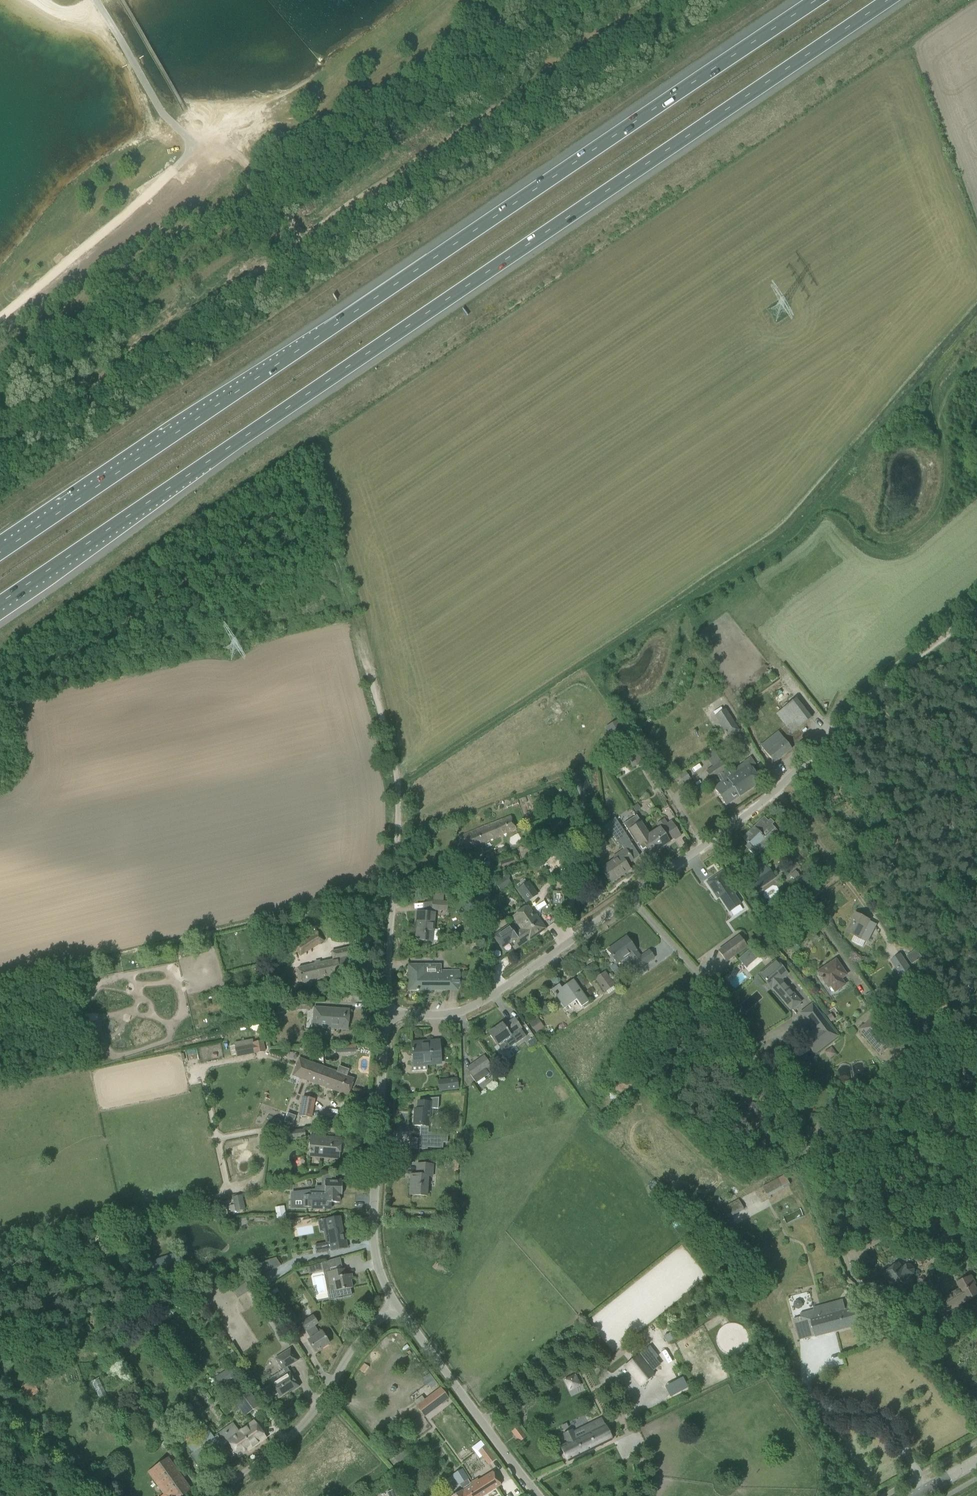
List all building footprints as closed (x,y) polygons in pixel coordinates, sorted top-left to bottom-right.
[(767,696),(797,734),(816,719),(787,681),(767,696)] [(716,715),(728,736),(739,730),(726,708),(716,715)] [(778,732),(760,746),(774,763),(792,749),(778,732)] [(635,749),(628,751),(630,757),(637,755),(635,749)] [(728,772),(724,775),(739,797),(761,782),(751,767),(755,765),(750,758),(743,763),(745,766),(734,773),(732,770),(729,772),(726,769),(728,772)] [(721,761),(706,771),(711,780),(714,778),(717,776),(721,782),(714,787),(726,805),(738,797),(739,797),(724,775),(728,772),(726,769),(721,761)] [(685,771),(680,775),(684,782),(690,778),(685,771)] [(581,799),(592,795),(585,776),(574,780),(581,799)] [(460,836),(466,850),(477,846),(477,845),(516,827),(510,814),(491,823),(491,822),(460,836)] [(636,815),(623,824),(636,844),(638,843),(642,849),(646,847),(651,854),(657,851),(669,843),(667,840),(673,836),(669,831),(674,828),(671,824),(668,826),(667,824),(659,828),(649,835),(636,815)] [(760,842),(775,828),(771,825),(774,822),(770,819),(768,821),(764,817),(742,838),(747,843),(745,846),(755,857),(765,848),(760,842)] [(574,818),(569,826),(574,830),(579,822),(574,818)] [(615,818),(603,824),(607,830),(618,822),(615,818)] [(600,870),(610,883),(630,870),(626,865),(632,860),(626,850),(633,845),(623,831),(617,823),(608,829),(620,845),(620,846),(621,845),(624,850),(615,856),(617,858),(600,870)] [(568,853),(553,858),(559,877),(575,871),(568,853)] [(764,865),(744,879),(754,893),(769,883),(770,885),(775,881),(774,879),(764,865)] [(800,876),(794,870),(790,874),(795,880),(800,876)] [(706,882),(714,894),(716,892),(729,912),(740,904),(726,883),(728,882),(721,872),(706,882)] [(495,882),(501,890),(511,883),(505,875),(495,882)] [(518,889),(527,902),(537,895),(528,882),(518,889)] [(432,910),(446,911),(447,903),(433,902),(432,910)] [(509,924),(493,935),(502,947),(510,942),(515,949),(528,939),(529,940),(545,929),(540,920),(539,919),(537,921),(527,907),(512,917),(523,932),(517,937),(516,934),(509,924)] [(416,940),(426,941),(436,941),(437,933),(432,933),(433,913),(416,912),(415,922),(417,923),(416,940)] [(855,913),(846,931),(855,935),(852,941),(863,946),(866,941),(867,942),(871,935),(870,935),(874,926),(872,925),(873,923),(869,921),(870,920),(864,917),(855,913)] [(479,924),(469,928),(471,933),(481,929),(479,924)] [(293,945),(300,956),(306,952),(324,941),(317,930),(299,941),(293,945)] [(900,945),(903,944),(906,941),(900,933),(896,935),(894,936),(900,945)] [(718,951),(726,961),(746,946),(739,936),(718,951)] [(629,965),(633,972),(654,957),(649,951),(641,957),(626,937),(607,950),(617,963),(629,955),(633,962),(629,965)] [(336,950),(338,958),(298,966),(302,982),(338,975),(337,974),(353,971),(350,956),(352,956),(351,948),(336,950)] [(751,948),(738,958),(749,971),(761,960),(751,948)] [(903,977),(900,979),(904,985),(915,978),(911,971),(900,955),(892,961),(903,977)] [(840,979),(846,975),(836,959),(817,972),(828,987),(829,986),(833,992),(844,985),(840,979)] [(759,974),(771,988),(772,987),(791,1010),(800,1002),(781,980),(787,975),(775,961),(759,974)] [(409,990),(447,990),(447,987),(459,987),(459,971),(440,971),(440,970),(435,965),(409,965),(409,990)] [(596,979),(604,991),(612,986),(604,973),(596,979)] [(559,984),(551,990),(557,998),(564,1008),(576,1000),(581,1007),(588,1001),(579,988),(573,980),(566,985),(567,987),(563,990),(561,988),(559,984)] [(864,996),(873,1009),(880,1004),(872,991),(864,996)] [(298,1002),(298,1009),(312,1008),(311,999),(298,1002)] [(814,1030),(801,1040),(812,1055),(833,1038),(836,1036),(812,1004),(801,1013),(814,1030)] [(312,1026),(337,1029),(347,1029),(349,1010),(314,1007),(312,1026)] [(909,1013),(903,1017),(908,1025),(914,1022),(909,1013)] [(859,1029),(879,1054),(896,1040),(877,1015),(859,1029)] [(537,1017),(530,1023),(533,1027),(540,1022),(537,1017)] [(526,1036),(520,1028),(521,1027),(514,1018),(503,1026),(502,1024),(489,1033),(497,1045),(504,1040),(509,1047),(515,1043),(515,1044),(526,1036)] [(534,1037),(529,1041),(532,1046),(538,1042),(534,1037)] [(412,1042),(414,1062),(412,1062),(413,1071),(428,1069),(427,1061),(441,1059),(439,1039),(412,1042)] [(265,1051),(263,1041),(253,1043),(253,1046),(235,1049),(236,1056),(255,1053),(265,1051)] [(900,1041),(890,1050),(900,1062),(910,1054),(905,1047),(900,1041)] [(337,1073),(337,1072),(328,1068),(299,1057),(292,1075),(348,1095),(354,1079),(337,1073)] [(475,1083),(488,1075),(484,1069),(489,1066),(484,1057),(467,1068),(471,1074),(469,1075),(475,1083)] [(438,1081),(439,1092),(457,1089),(456,1079),(438,1081)] [(300,1109),(312,1111),(314,1099),(307,1098),(306,1104),(301,1103),(300,1109)] [(418,1101),(418,1109),(415,1109),(414,1126),(429,1127),(429,1118),(432,1118),(433,1110),(430,1110),(430,1108),(437,1108),(438,1098),(422,1099),(422,1102),(418,1101)] [(287,1113),(283,1121),(292,1124),(295,1116),(287,1113)] [(288,1131),(289,1139),(304,1137),(304,1129),(288,1131)] [(867,1137),(860,1142),(866,1150),(876,1142),(870,1134),(867,1136),(867,1137)] [(309,1156),(328,1158),(338,1159),(340,1139),(311,1136),(309,1156)] [(410,1195),(420,1195),(427,1196),(428,1176),(432,1176),(433,1165),(417,1164),(416,1175),(413,1175),(412,1183),(410,1183),(410,1195)] [(762,1187),(767,1197),(783,1188),(778,1178),(762,1187)] [(294,1192),(294,1201),(304,1201),(304,1207),(311,1207),(311,1209),(324,1209),(324,1201),(332,1202),(339,1202),(340,1195),(340,1194),(340,1191),(341,1191),(341,1192),(342,1192),(342,1181),(341,1181),(341,1179),(333,1179),(331,1181),(325,1181),(324,1187),(315,1186),(315,1189),(294,1192)] [(232,1210),(243,1211),(244,1198),(233,1198),(232,1210)] [(722,1208),(727,1218),(743,1209),(738,1200),(722,1208)] [(326,1241),(314,1243),(316,1251),(328,1249),(327,1248),(330,1247),(330,1248),(347,1246),(346,1238),(343,1238),(343,1233),(341,1224),(342,1224),(340,1215),(336,1215),(336,1216),(325,1218),(328,1236),(325,1237),(326,1241)] [(150,1262),(154,1272),(158,1271),(158,1272),(177,1266),(174,1255),(150,1262)] [(275,1258),(267,1260),(274,1270),(280,1265),(275,1258)] [(327,1269),(325,1262),(307,1267),(308,1271),(320,1268),(320,1271),(327,1269)] [(914,1274),(915,1269),(911,1265),(907,1265),(904,1267),(899,1262),(883,1275),(895,1289),(896,1288),(901,1293),(915,1282),(911,1277),(914,1274)] [(342,1269),(327,1272),(329,1285),(333,1285),(336,1298),(338,1298),(339,1298),(342,1298),(341,1297),(351,1295),(350,1288),(352,1288),(351,1280),(353,1280),(352,1274),(343,1275),(342,1269)] [(935,1304),(941,1315),(966,1301),(967,1302),(976,1296),(976,1287),(976,1285),(976,1284),(972,1275),(957,1283),(960,1289),(935,1304)] [(231,1286),(235,1294),(248,1287),(244,1279),(231,1286)] [(857,1307),(843,1310),(841,1303),(800,1314),(807,1338),(815,1336),(815,1337),(862,1324),(857,1307)] [(290,1315),(284,1319),(295,1336),(302,1331),(291,1315),(290,1315)] [(301,1324),(305,1331),(308,1329),(313,1337),(308,1340),(315,1352),(329,1343),(322,1332),(319,1333),(314,1325),(317,1323),(313,1316),(301,1324)] [(275,1324),(281,1334),(286,1330),(281,1321),(275,1324)] [(670,1332),(665,1335),(668,1341),(674,1338),(670,1332)] [(285,1374),(282,1376),(283,1377),(272,1384),(271,1383),(263,1389),(269,1399),(278,1393),(280,1397),(291,1390),(292,1391),(299,1386),(290,1371),(287,1367),(298,1360),(290,1349),(275,1358),(285,1374)] [(624,1367),(640,1387),(655,1374),(639,1355),(624,1367)] [(214,1379),(218,1385),(235,1375),(231,1368),(218,1375),(214,1379)] [(575,1372),(563,1378),(569,1391),(581,1385),(575,1372)] [(21,1389),(26,1397),(35,1392),(37,1391),(32,1383),(21,1389)] [(416,1407),(424,1416),(448,1398),(441,1388),(416,1407)] [(235,1402),(245,1415),(257,1407),(247,1394),(235,1402)] [(144,1404),(139,1408),(144,1416),(149,1413),(144,1404)] [(560,1447),(567,1461),(612,1440),(602,1418),(583,1427),(586,1434),(577,1439),(572,1428),(562,1433),(567,1444),(560,1447)] [(193,1453),(191,1455),(197,1463),(228,1441),(239,1456),(265,1438),(259,1429),(254,1422),(239,1432),(235,1426),(231,1428),(230,1427),(215,1438),(193,1453)] [(511,1431),(519,1442),(526,1437),(518,1427),(511,1431)] [(478,1451),(488,1464),(494,1459),(484,1446),(478,1451)] [(389,1460),(394,1465),(408,1453),(403,1447),(389,1460)] [(147,1472),(164,1494),(161,1495),(183,1495),(191,1490),(185,1482),(168,1457),(147,1472)] [(453,1495),(482,1495),(501,1485),(493,1471),(479,1480),(478,1479),(470,1483),(462,1469),(453,1474),(462,1488),(454,1493),(455,1495),(453,1495)] [(386,1492),(388,1495),(412,1495),(409,1491),(402,1494),(399,1487),(386,1492)]
